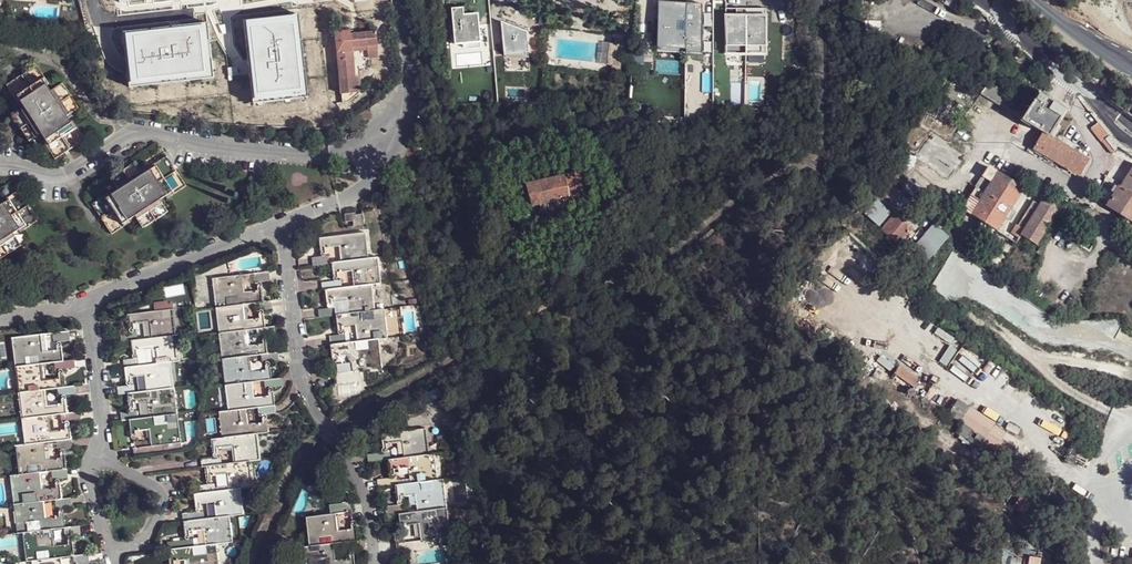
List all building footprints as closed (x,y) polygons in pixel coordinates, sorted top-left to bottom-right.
[(112,44),(201,35),(198,0),(169,0),(105,7),(112,44)] [(210,94),(231,91),(224,21),(223,13),(222,0),(198,0),(201,35),(201,37),(205,70),(205,73),(208,95),(210,94)] [(691,0),(657,0),(657,19),(658,19),(658,49),(686,49),(686,50),(702,50),(702,0),(691,0)] [(223,13),(224,21),(309,13),(308,4),(223,13)] [(766,6),(726,6),(726,50),(766,51),(766,6)] [(462,9),(451,10),(454,46),(461,45),(466,45),(466,48),(480,47),(477,15),(462,15),(462,9)] [(526,35),(499,26),(502,60),(526,61),(526,35)] [(347,29),(334,30),(341,93),(357,92),(356,77),(353,77),(350,50),(365,48),(366,53),(378,52),(375,29),(348,31),(347,29)] [(113,47),(118,79),(205,70),(201,37),(113,47)] [(610,42),(607,64),(612,65),(621,66),(623,45),(614,44),(610,42)] [(378,52),(366,53),(368,62),(379,61),(378,52)] [(51,84),(38,64),(7,83),(21,103),(23,102),(27,108),(14,114),(31,140),(44,133),(48,139),(46,140),(58,160),(89,140),(76,120),(73,122),(69,116),(81,109),(64,82),(52,91),(49,85),(51,84)] [(943,94),(949,78),(940,75),(936,93),(943,94)] [(1052,138),(1067,111),(1042,96),(1034,110),(991,80),(981,97),(1045,134),(1036,150),(1082,177),(1091,161),(1052,138)] [(1096,123),(1089,129),(1100,143),(1108,136),(1096,123)] [(1108,136),(1100,143),(1110,155),(1111,154),(1116,147),(1108,136)] [(1116,147),(1111,154),(1126,164),(1131,156),(1116,147)] [(113,191),(94,203),(113,234),(133,221),(132,218),(137,216),(145,227),(171,211),(163,199),(169,196),(170,197),(190,185),(170,155),(150,167),(152,169),(146,172),(139,160),(113,177),(120,189),(115,192),(113,191)] [(991,168),(986,177),(993,183),(999,174),(997,173),(991,168)] [(895,180),(906,190),(913,183),(903,172),(895,180)] [(1021,195),(1024,190),(999,174),(993,183),(1021,195)] [(415,178),(417,184),(432,182),(430,175),(415,178)] [(1111,206),(1126,216),(1131,220),(1131,175),(1125,186),(1124,187),(1111,206)] [(527,186),(532,207),(539,205),(561,201),(580,197),(578,176),(527,186)] [(986,177),(978,187),(986,193),(993,183),(986,177)] [(1108,177),(1105,183),(1116,189),(1122,188),(1122,187),(1124,187),(1125,186),(1108,177)] [(980,202),(972,215),(983,222),(993,228),(998,231),(1006,218),(1012,210),(1021,195),(993,183),(986,193),(980,202)] [(978,187),(972,196),(980,202),(986,193),(978,187)] [(22,244),(15,233),(21,229),(22,232),(42,219),(23,188),(3,200),(5,202),(0,205),(0,259),(22,244)] [(405,192),(384,194),(386,208),(407,205),(405,192)] [(972,215),(980,202),(972,196),(965,209),(969,213),(972,215)] [(1021,235),(1038,246),(1061,207),(1045,197),(1040,206),(1021,235)] [(562,209),(561,201),(539,205),(540,214),(562,209)] [(879,201),(866,215),(878,225),(891,211),(879,201)] [(1016,231),(1021,235),(1040,206),(1034,202),(1016,231)] [(1075,226),(1082,212),(1069,204),(1066,209),(1068,211),(1064,220),(1075,226)] [(1013,222),(1018,214),(1012,210),(1006,218),(1013,222)] [(351,220),(351,223),(362,222),(361,211),(360,211),(360,214),(353,215),(353,212),(350,213),(351,220)] [(896,240),(910,225),(896,212),(882,226),(896,240)] [(1123,224),(1131,229),(1131,220),(1126,216),(1123,220),(1123,224)] [(990,233),(993,228),(983,222),(980,228),(990,233)] [(946,238),(931,225),(909,251),(925,264),(946,238)] [(366,231),(321,236),(322,253),(313,255),(314,262),(330,260),(328,245),(341,243),(343,259),(368,255),(366,231)] [(957,249),(961,243),(953,237),(948,244),(957,249)] [(888,263),(893,256),(888,252),(882,258),(888,263)] [(381,281),(379,254),(368,255),(343,259),(333,260),(334,279),(326,280),(327,288),(343,285),(341,269),(354,268),(356,284),(372,282),(381,281)] [(829,261),(815,270),(822,281),(837,272),(829,261)] [(256,271),(257,280),(263,279),(271,278),(270,270),(256,271)] [(213,277),(216,304),(243,302),(255,301),(265,299),(263,285),(247,288),(245,273),(213,277)] [(375,307),(372,282),(356,284),(343,285),(327,288),(328,305),(319,306),(320,314),(336,312),(334,297),(347,296),(349,311),(362,309),(373,307),(375,307)] [(216,304),(219,331),(246,328),(258,326),(266,325),(264,307),(272,306),(271,299),(265,299),(255,301),(257,315),(245,316),(243,302),(216,304)] [(388,335),(384,306),(375,307),(373,307),(374,314),(363,316),(362,309),(349,311),(336,312),(338,324),(356,323),(359,339),(379,336),(388,335)] [(177,333),(175,307),(129,313),(130,331),(121,332),(121,340),(131,339),(139,337),(138,323),(149,322),(151,336),(177,333)] [(219,331),(222,357),(250,353),(261,352),(270,351),(267,332),(276,332),(275,324),(266,325),(258,326),(260,341),(248,342),(246,328),(219,331)] [(671,332),(672,338),(673,339),(676,340),(679,339),(681,336),(681,333),(677,328),(671,332)] [(52,333),(53,339),(61,338),(70,337),(70,331),(52,333)] [(330,333),(331,342),(347,340),(346,331),(339,332),(330,333)] [(180,359),(177,333),(151,336),(139,337),(131,339),(133,358),(124,358),(125,366),(142,364),(141,348),(152,346),(154,362),(173,360),(180,359)] [(13,337),(16,366),(27,365),(26,358),(37,357),(38,364),(44,363),(55,362),(63,361),(62,349),(44,350),(42,334),(13,337)] [(383,364),(379,336),(359,339),(347,340),(331,342),(333,354),(352,352),(353,368),(383,364)] [(222,357),(226,383),(253,380),(264,378),(273,378),(271,359),(279,358),(278,349),(270,351),(261,352),(263,368),(252,368),(250,353),(222,357)] [(176,387),(173,360),(154,362),(142,364),(125,366),(127,385),(119,385),(119,392),(128,392),(135,391),(133,375),(145,374),(147,390),(176,387)] [(16,366),(19,393),(46,390),(59,389),(66,388),(64,369),(72,368),(71,361),(63,361),(55,362),(57,377),(46,379),(44,363),(38,364),(27,365),(16,366)] [(904,404),(920,380),(896,364),(880,388),(904,404)] [(352,376),(351,368),(335,370),(336,378),(352,376)] [(226,383),(229,408),(247,406),(259,405),(275,403),(274,385),(282,385),(281,377),(273,378),(264,378),(266,393),(254,394),(253,380),(226,383)] [(19,393),(22,419),(50,416),(61,415),(69,413),(67,395),(75,394),(74,387),(66,388),(59,389),(60,403),(48,404),(46,390),(19,393)] [(178,412),(176,387),(147,390),(135,391),(128,392),(129,411),(121,411),(122,419),(130,418),(138,417),(137,402),(148,400),(150,416),(154,415),(166,414),(178,412)] [(427,403),(439,399),(436,392),(433,390),(425,396),(427,403)] [(277,411),(275,403),(259,405),(260,421),(249,422),(247,406),(229,408),(219,410),(221,437),(260,433),(268,432),(267,412),(277,411)] [(963,426),(984,440),(1009,456),(1014,448),(1001,439),(1006,431),(962,404),(953,420),(963,426)] [(181,441),(178,412),(166,414),(166,421),(155,421),(154,415),(150,416),(138,417),(130,418),(131,429),(150,427),(152,444),(167,443),(181,441)] [(22,419),(25,444),(45,442),(58,441),(71,440),(70,422),(77,421),(76,413),(69,413),(61,415),(63,429),(51,431),(50,416),(22,419)] [(980,448),(984,440),(963,426),(958,434),(980,448)] [(375,452),(375,460),(389,458),(392,458),(390,443),(402,442),(404,456),(432,453),(429,428),(382,433),(383,451),(375,452)] [(262,458),(260,433),(221,437),(212,439),(214,455),(205,456),(206,465),(223,463),(221,448),(233,447),(235,462),(253,459),(262,458)] [(460,435),(459,434),(451,436),(455,450),(464,449),(460,435)] [(58,441),(58,449),(64,449),(74,448),(73,439),(71,440),(58,441)] [(16,445),(19,475),(30,473),(30,466),(40,465),(41,472),(51,471),(66,470),(65,460),(48,461),(45,442),(25,444),(16,445)] [(168,451),(167,443),(152,444),(133,447),(134,455),(168,451)] [(439,479),(436,453),(432,453),(404,456),(392,458),(389,458),(391,477),(382,478),(383,485),(396,484),(401,483),(399,468),(410,467),(412,482),(421,481),(432,480),(439,479)] [(255,486),(253,459),(235,462),(223,463),(206,465),(209,484),(199,484),(199,492),(217,490),(215,476),(227,474),(229,489),(243,488),(255,486)] [(51,471),(53,481),(69,479),(68,469),(66,470),(51,471)] [(11,476),(15,505),(24,504),(24,496),(35,494),(35,503),(44,501),(55,500),(61,499),(60,488),(42,489),(41,472),(30,473),(19,475),(11,476)] [(448,507),(445,478),(439,479),(432,480),(433,487),(422,488),(421,481),(412,482),(401,483),(396,484),(397,495),(416,493),(419,510),(425,510),(435,508),(448,507)] [(245,514),(243,488),(229,489),(217,490),(199,492),(196,493),(197,512),(189,513),(190,520),(205,518),(204,504),(217,502),(218,517),(231,515),(245,514)] [(55,500),(56,510),(63,509),(71,509),(71,499),(61,499),(55,500)] [(15,505),(18,533),(22,533),(29,532),(28,525),(39,523),(40,530),(52,529),(65,528),(64,517),(46,518),(44,501),(35,503),(24,504),(15,505)] [(391,505),(392,514),(400,513),(407,512),(406,503),(398,504),(391,505)] [(333,507),(334,513),(338,513),(354,511),(354,504),(333,507)] [(452,536),(448,507),(435,508),(436,515),(425,516),(425,510),(419,510),(407,512),(400,513),(401,524),(420,522),(423,539),(428,539),(452,536)] [(306,517),(310,546),(323,544),(322,537),(333,536),(333,543),(336,543),(349,541),(358,540),(356,528),(340,530),(338,513),(334,513),(306,517)] [(234,542),(231,515),(218,517),(205,518),(190,520),(186,521),(187,539),(178,540),(178,549),(195,546),(194,532),(207,530),(209,545),(219,544),(234,542)] [(65,528),(66,536),(73,536),(81,535),(80,526),(65,528)] [(22,533),(26,561),(31,561),(38,560),(37,553),(48,553),(49,559),(62,558),(74,556),(73,544),(54,546),(52,529),(40,530),(29,532),(22,533)] [(364,548),(364,539),(358,540),(349,541),(349,550),(355,549),(364,548)] [(429,546),(428,539),(423,539),(403,542),(404,549),(429,546)] [(1107,560),(1128,563),(1131,563),(1131,545),(1109,541),(1107,560)] [(308,563),(357,563),(356,557),(337,559),(336,543),(333,543),(323,544),(310,546),(306,546),(308,563)] [(219,544),(209,545),(206,545),(207,552),(197,553),(196,546),(195,546),(178,549),(169,550),(170,562),(189,560),(190,563),(221,563),(219,544)] [(1040,555),(1029,553),(1027,563),(1038,563),(1040,555)] [(75,563),(81,563),(82,563),(90,563),(89,555),(74,556),(75,563)]
